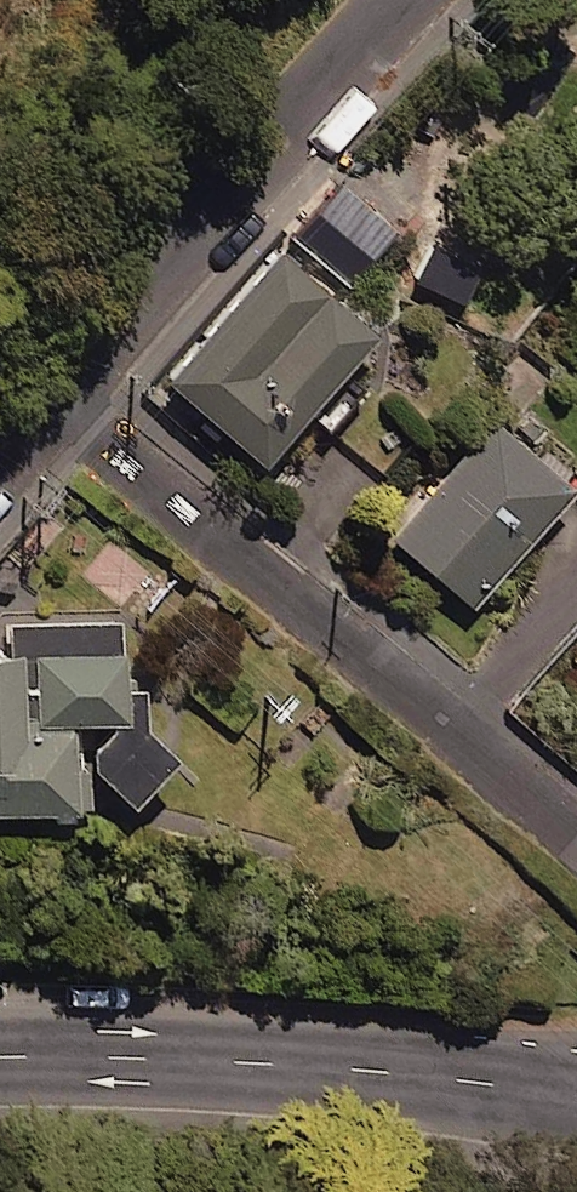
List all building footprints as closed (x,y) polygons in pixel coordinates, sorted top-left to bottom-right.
[(393,237),(337,188),(290,242),(347,291),(393,237)] [(372,344),(273,259),(162,389),(261,473),(372,344)] [(569,496),(489,428),(391,542),(470,611),(569,496)] [(76,810),(76,805),(87,805),(87,765),(131,810),(175,759),(166,747),(167,735),(161,727),(144,727),(143,680),(137,681),(137,664),(124,664),(124,615),(11,615),(12,654),(0,654),(0,811),(76,810)]
